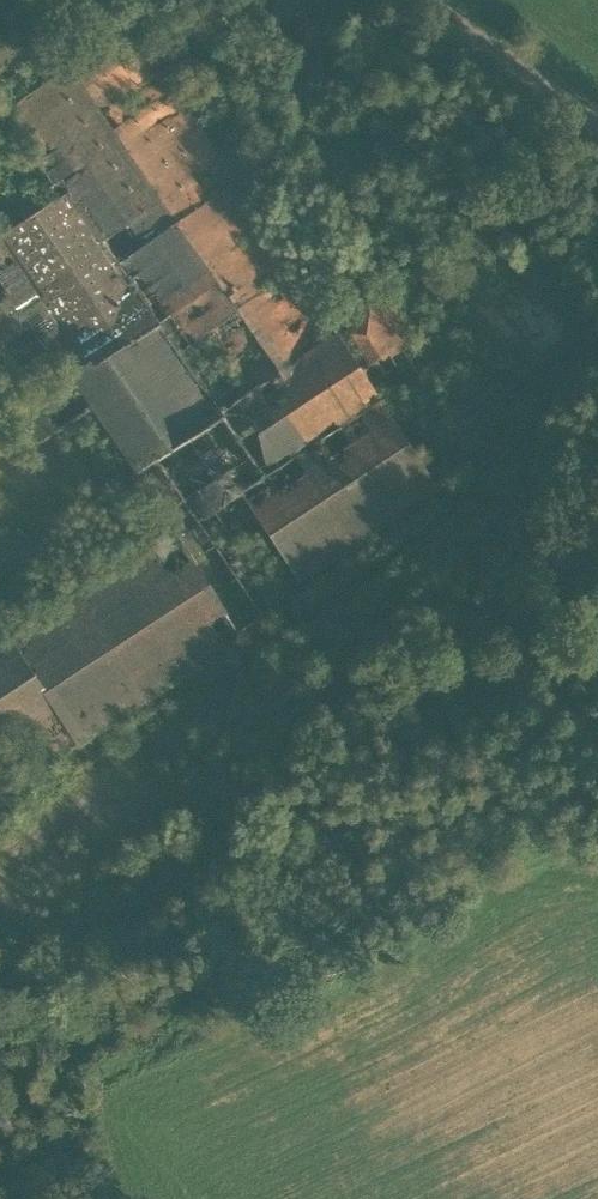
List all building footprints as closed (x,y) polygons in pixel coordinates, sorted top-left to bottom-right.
[(14,108),(32,135),(115,259),(118,264),(235,186),(130,30),(14,108)] [(115,259),(32,135),(10,150),(48,206),(0,238),(0,330),(24,366),(50,348),(68,336),(47,305),(115,259)] [(264,620),(304,593),(299,584),(401,515),(438,490),(436,487),(331,329),(235,186),(118,264),(115,259),(47,305),(68,336),(50,348),(67,373),(8,413),(31,448),(90,409),(137,470),(130,475),(132,478),(150,467),(159,461),(162,467),(262,617),(264,620)] [(383,294),(370,303),(400,347),(416,342),(383,294)] [(424,383),(400,347),(370,303),(331,329),(436,487),(457,473),(405,395),(424,383)] [(262,617),(162,467),(154,472),(150,467),(132,478),(170,536),(11,641),(57,711),(79,745),(242,637),(239,632),(262,617)] [(404,526),(401,515),(299,584),(304,593),(404,526)] [(21,734),(57,711),(11,641),(0,649),(0,748),(21,734)] [(79,745),(57,711),(21,734),(43,768),(46,766),(45,765),(75,745),(76,747),(79,745)]
